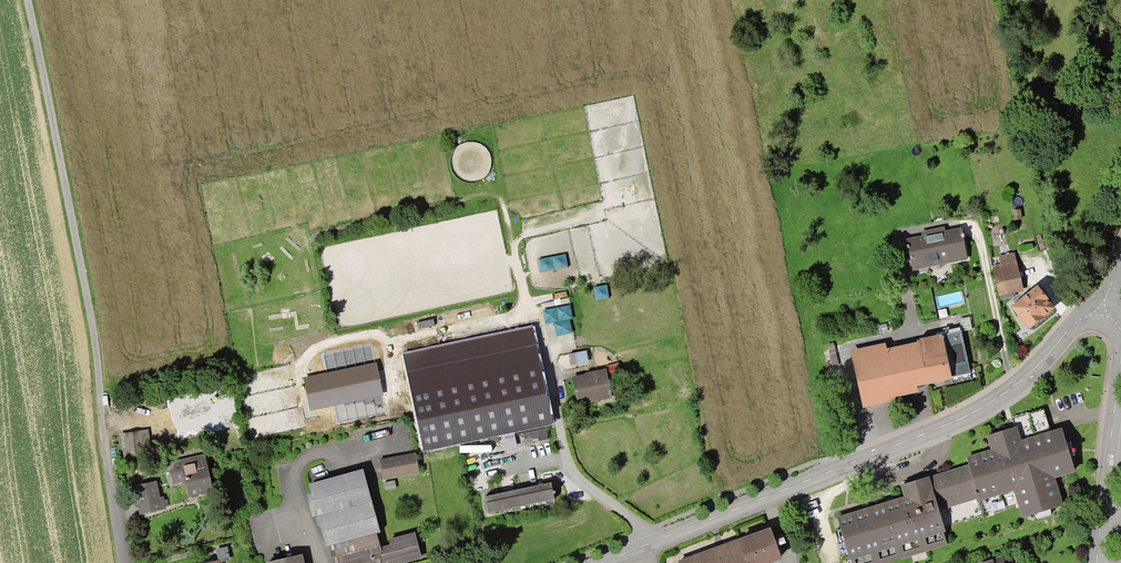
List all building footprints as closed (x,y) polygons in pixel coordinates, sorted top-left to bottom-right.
[(933,236),(938,261),(948,259),(949,263),(966,260),(962,239),(963,238),(962,235),(961,236),(960,231),(933,236)] [(933,236),(906,242),(907,247),(905,247),(906,250),(907,249),(912,271),(928,267),(928,263),(938,261),(933,236)] [(1014,264),(1012,256),(998,259),(1000,268),(993,269),(1000,301),(1013,298),(1011,290),(1021,287),(1015,264),(1014,264)] [(1046,302),(1036,289),(1013,308),(1028,328),(1051,309),(1046,302)] [(960,320),(960,333),(971,330),(968,318),(960,320)] [(533,350),(530,332),(406,358),(413,392),(412,393),(424,451),(549,424),(533,350)] [(918,345),(853,359),(864,406),(898,398),(896,390),(969,374),(960,333),(926,340),(917,342),(918,345)] [(589,376),(572,380),(577,405),(596,401),(595,396),(608,394),(610,394),(609,389),(608,389),(604,372),(589,375),(589,376)] [(1070,458),(1061,431),(1048,435),(1045,427),(1048,426),(1042,409),(1011,419),(1013,428),(988,436),(992,452),(966,460),(968,467),(946,473),(947,476),(939,479),(938,476),(927,479),(927,478),(901,486),(905,499),(836,520),(849,560),(851,559),(852,562),(871,562),(947,540),(938,511),(978,499),(978,500),(1014,489),(1023,518),(1060,507),(1051,478),(1074,471),(1070,458)] [(522,431),(525,445),(547,440),(544,426),(522,431)] [(131,466),(141,464),(137,434),(127,436),(131,466)] [(418,474),(414,455),(378,462),(382,480),(418,474)] [(188,496),(211,491),(204,461),(169,469),(172,484),(184,481),(188,496)] [(420,558),(413,535),(389,542),(390,547),(378,550),(374,535),(379,533),(362,470),(311,484),(315,496),(307,498),(312,518),(321,517),(333,562),(401,562),(420,558)] [(550,484),(528,489),(531,505),(554,500),(550,484)] [(153,485),(138,489),(140,505),(137,506),(139,514),(164,509),(163,500),(156,502),(153,485)] [(528,489),(506,494),(509,510),(531,505),(528,489)] [(509,510),(506,494),(484,498),(487,514),(509,510)] [(770,530),(738,542),(741,550),(704,562),(766,562),(780,558),(770,530)] [(428,553),(426,543),(418,544),(420,555),(428,553)]
